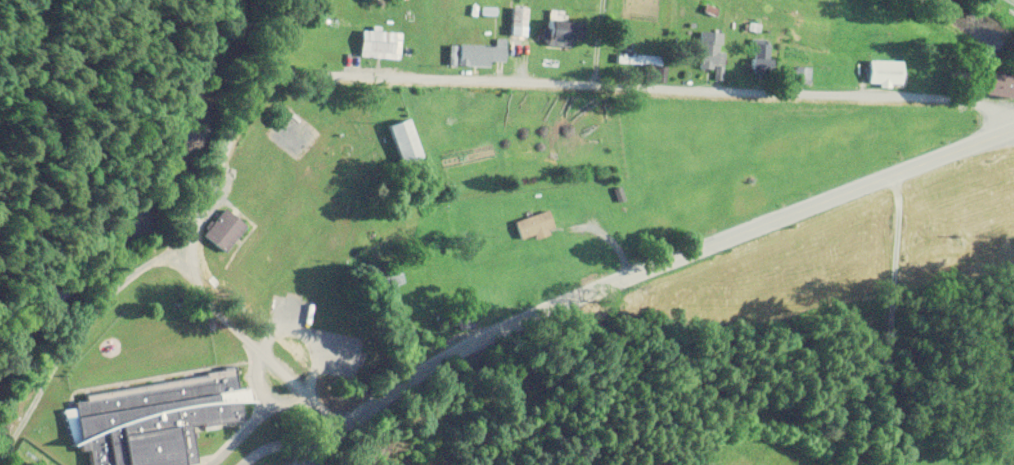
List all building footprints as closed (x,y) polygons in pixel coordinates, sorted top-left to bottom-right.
[(510,26),(526,27),(528,6),(512,4),(510,26)] [(380,29),(380,28),(361,26),(359,54),(399,57),(401,30),(380,29)] [(699,68),(721,69),(723,30),(701,29),(699,68)] [(502,60),(503,37),(495,37),(495,43),(447,42),(447,64),(491,64),(491,60),(502,60)] [(754,66),(771,66),(771,39),(754,39),(754,66)] [(904,58),(866,58),(866,84),(904,84),(904,58)] [(809,65),(793,65),(793,81),(809,81),(809,65)] [(387,124),(399,164),(422,156),(410,117),(387,124)] [(225,250),(246,226),(225,208),(204,231),(225,250)] [(514,218),(519,238),(554,228),(549,209),(514,218)] [(245,419),(241,401),(252,399),(249,385),(240,387),(235,364),(72,395),(74,406),(61,408),(68,445),(84,442),(88,464),(183,464),(199,462),(193,429),(245,419)]
